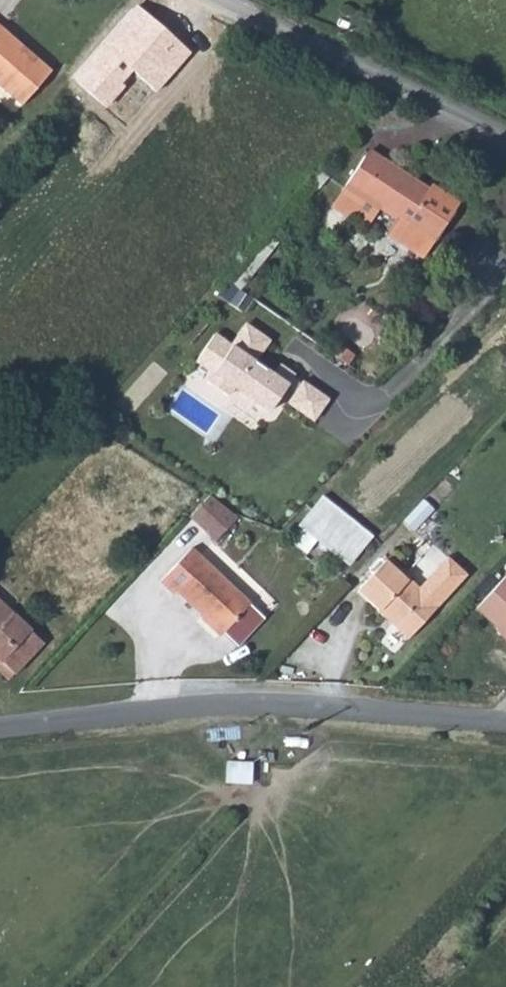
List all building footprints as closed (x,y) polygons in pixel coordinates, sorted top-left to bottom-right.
[(157,93),(192,53),(136,3),(71,75),(105,106),(135,73),(157,93)] [(0,35),(0,96),(18,111),(49,77),(0,35)] [(428,190),(369,149),(333,207),(348,217),(363,195),(398,217),(387,234),(425,256),(457,204),(432,186),(428,190)] [(234,386),(269,411),(293,375),(279,365),(272,374),(254,361),(269,340),(247,325),(231,346),(214,335),(197,360),(213,372),(207,381),(228,395),(234,386)] [(353,566),(376,535),(322,494),(289,537),(310,552),(319,540),(353,566)] [(206,506),(184,526),(206,548),(226,528),(206,506)] [(238,611),(184,554),(150,583),(164,599),(168,595),(210,640),(238,611)] [(419,614),(371,569),(342,598),(388,643),(419,614)] [(495,589),(463,620),(505,663),(505,600),(495,589)] [(432,626),(419,614),(388,643),(392,648),(415,628),(423,635),(424,634),(432,626)] [(0,623),(0,670),(23,648),(0,623)]
